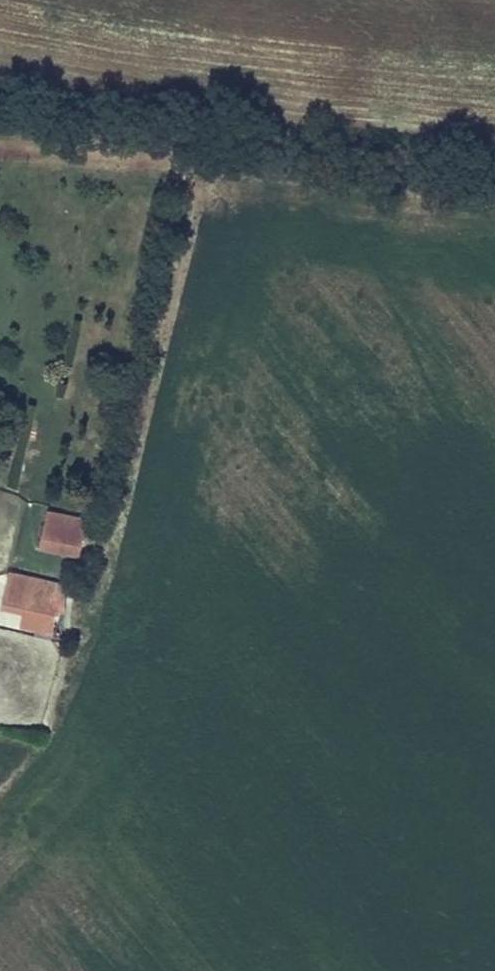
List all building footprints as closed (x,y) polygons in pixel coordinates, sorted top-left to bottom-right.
[(80,514),(47,507),(38,548),(71,555),(80,514)] [(9,569),(0,605),(46,616),(55,580),(9,569)]
